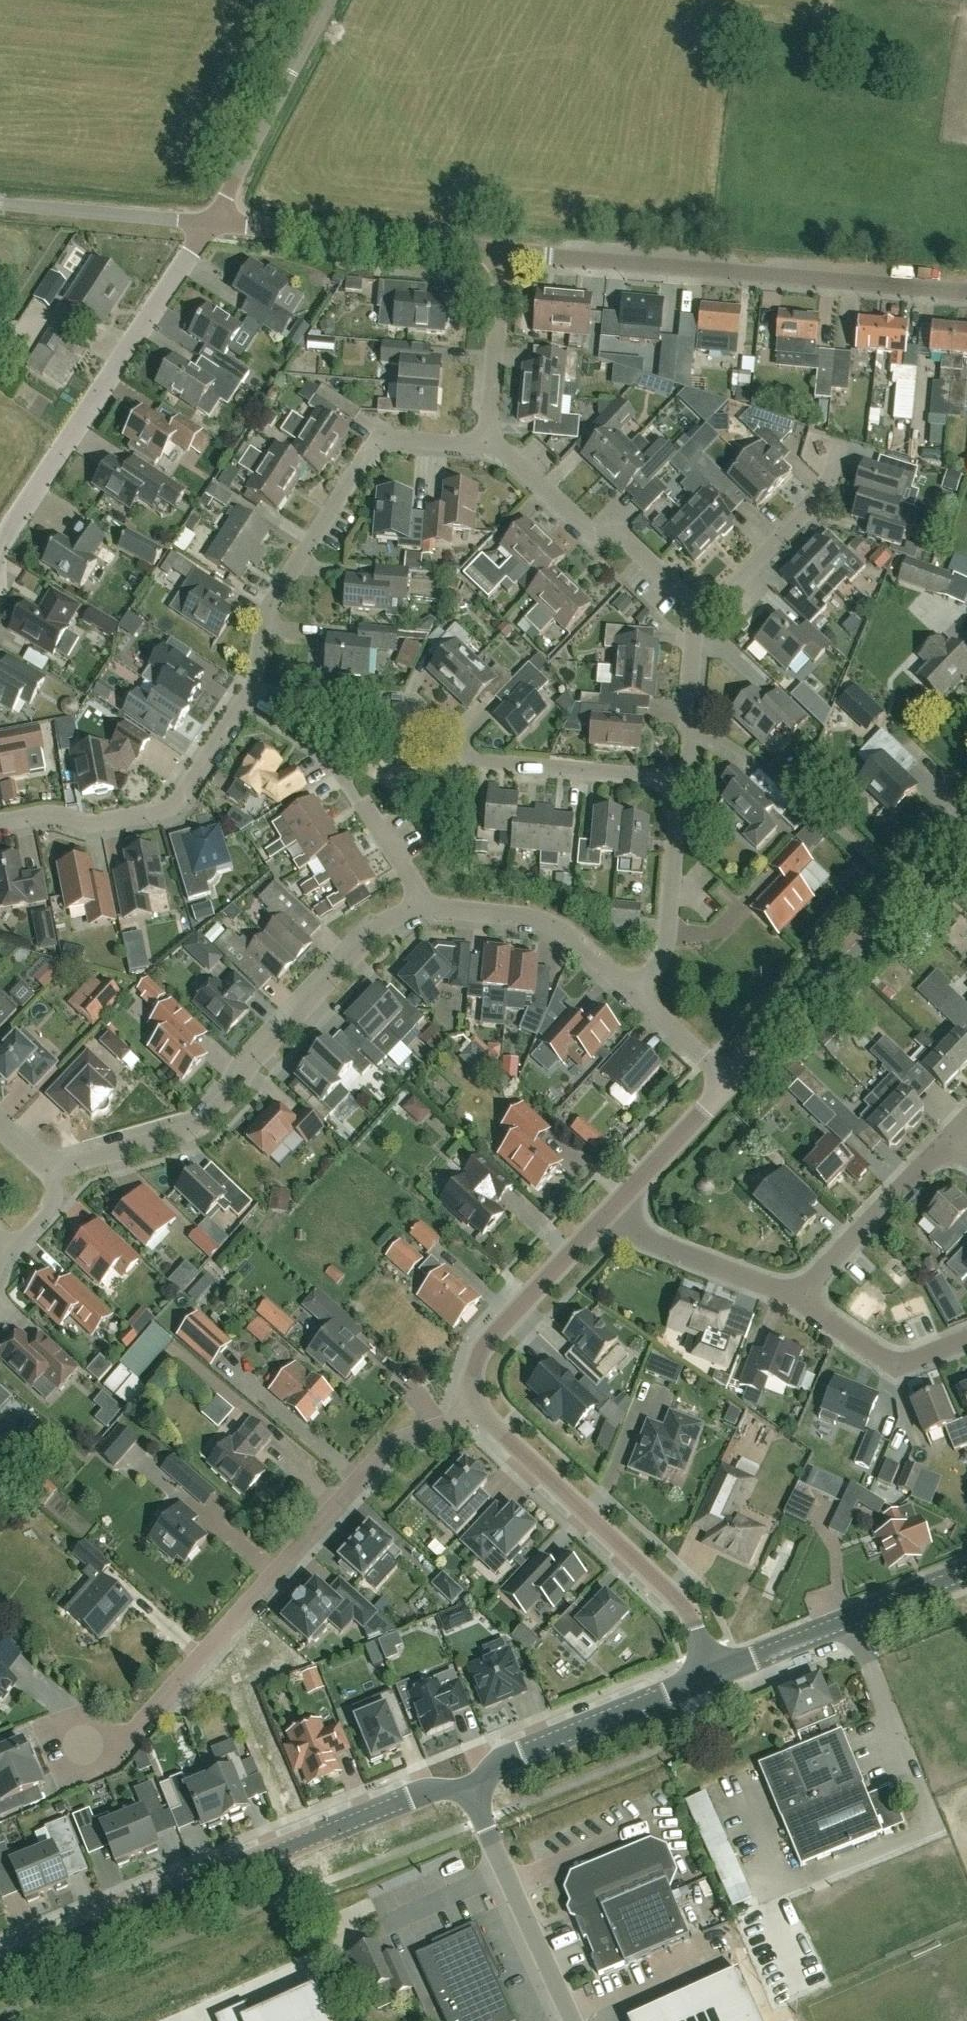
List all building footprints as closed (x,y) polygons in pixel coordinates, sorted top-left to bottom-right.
[(103,323),(130,282),(94,259),(67,300),(103,323)] [(283,336),(295,317),(277,306),(293,281),(275,269),(270,276),(255,266),(239,290),(267,309),(260,320),(283,336)] [(42,284),(58,294),(66,281),(51,271),(42,284)] [(447,302),(428,300),(407,299),(408,284),(385,282),(383,308),(399,310),(398,327),(445,331),(447,302)] [(553,333),(557,293),(538,291),(535,331),(553,333)] [(553,333),(571,334),(575,294),(557,293),(553,333)] [(575,294),(571,334),(589,336),(593,296),(575,294)] [(621,315),(619,340),(659,344),(660,336),(663,302),(623,299),(621,315)] [(45,329),(53,305),(37,300),(29,324),(45,329)] [(737,355),(741,309),(704,306),(699,351),(737,355)] [(225,357),(244,329),(210,307),(192,335),(225,357)] [(815,357),(818,316),(781,313),(777,354),(815,357)] [(297,318),(286,334),(284,338),(295,345),(308,325),(297,318)] [(882,353),(885,322),(860,320),(857,351),(882,353)] [(893,354),(892,368),(904,368),(905,355),(907,355),(910,325),(885,322),(882,353),(893,354)] [(64,384),(89,347),(53,324),(27,365),(44,376),(46,373),(64,384)] [(948,417),(956,329),(933,327),(931,354),(944,356),(941,383),(934,383),(931,416),(948,417)] [(966,405),(966,394),(966,381),(962,381),(964,358),(966,358),(966,330),(956,329),(948,417),(965,419),(966,405)] [(662,344),(660,378),(676,382),(679,338),(663,336),(662,343),(662,344)] [(309,337),(308,351),(319,352),(320,338),(309,337)] [(676,382),(675,385),(692,389),(696,339),(679,338),(676,382)] [(403,384),(439,387),(441,360),(409,357),(410,345),(384,343),(383,364),(404,366),(403,384)] [(523,395),(561,398),(563,381),(576,382),(578,358),(553,349),(551,370),(525,367),(523,395)] [(832,400),(833,390),(836,352),(820,351),(816,398),(832,400)] [(836,352),(833,390),(849,391),(852,354),(836,352)] [(231,404),(244,385),(222,370),(214,382),(177,358),(159,384),(198,409),(210,390),(231,404)] [(229,359),(222,370),(244,385),(252,373),(229,359)] [(723,392),(722,379),(709,380),(710,393),(723,392)] [(316,395),(339,411),(346,400),(323,384),(316,395)] [(436,414),(439,387),(403,384),(401,402),(380,400),(379,412),(399,414),(399,411),(436,414)] [(915,393),(916,386),(898,384),(895,420),(913,421),(915,393)] [(732,415),(740,410),(728,390),(699,408),(706,421),(727,408),(732,415)] [(288,423),(335,453),(349,431),(332,420),(339,411),(316,395),(309,404),(320,412),(311,425),(294,414),(288,423)] [(560,416),(561,398),(523,395),(520,422),(554,425),(553,438),(578,440),(580,418),(560,416)] [(583,456),(603,474),(631,446),(618,434),(629,421),(613,406),(592,428),(602,437),(583,456)] [(145,410),(127,436),(134,440),(129,448),(155,466),(161,457),(162,457),(174,439),(190,449),(191,448),(200,433),(202,431),(182,418),(175,429),(145,410)] [(746,461),(775,489),(793,470),(770,448),(776,441),(780,444),(793,432),(796,421),(757,410),(743,423),(763,443),(746,461)] [(288,423),(283,432),(300,442),(292,455),(278,446),(277,446),(321,475),(335,453),(288,423)] [(654,480),(671,463),(678,456),(662,441),(644,459),(631,446),(603,474),(623,493),(644,471),(654,480)] [(680,453),(723,494),(725,495),(735,484),(759,506),(775,489),(746,461),(729,478),(717,467),(691,442),(680,453)] [(246,457),(293,487),(307,466),(321,475),(277,446),(269,459),(252,448),(246,457)] [(680,453),(678,456),(671,463),(689,479),(682,486),(698,501),(685,514),(714,542),(722,533),(724,535),(726,535),(734,527),(734,525),(732,523),(733,521),(714,503),(723,494),(680,453)] [(293,487),(246,457),(240,466),(258,477),(249,491),(279,510),(293,487)] [(186,491),(138,460),(131,470),(113,459),(105,470),(104,469),(101,470),(95,479),(95,482),(97,483),(95,485),(133,510),(141,497),(155,506),(161,496),(176,506),(186,491)] [(863,492),(895,501),(900,484),(912,488),(919,468),(894,461),(890,474),(864,466),(857,490),(863,492)] [(955,492),(957,486),(960,475),(946,470),(940,488),(955,492)] [(644,514),(664,494),(652,482),(632,502),(644,514)] [(227,508),(234,498),(213,485),(201,503),(209,508),(214,500),(227,508)] [(474,532),(478,489),(446,486),(444,511),(429,510),(426,542),(435,543),(452,545),(453,530),(474,532)] [(863,492),(855,516),(873,522),(869,534),(902,545),(908,524),(896,520),(901,503),(895,501),(863,492)] [(423,551),(425,524),(411,522),(413,496),(379,493),(375,538),(399,540),(399,549),(423,551)] [(225,535),(263,559),(267,552),(260,548),(271,530),(240,511),(225,535)] [(695,562),(714,542),(685,514),(673,526),(662,515),(655,523),(666,533),(665,534),(695,562)] [(489,599),(546,539),(527,520),(502,546),(514,557),(500,571),(483,554),(464,575),(489,599)] [(59,539),(44,563),(58,572),(59,577),(66,582),(71,581),(81,588),(97,564),(90,559),(104,538),(82,524),(72,540),(74,542),(71,547),(59,539)] [(162,552),(127,533),(120,547),(155,566),(162,552)] [(263,559),(225,535),(209,560),(240,579),(251,562),(258,567),(263,559)] [(198,536),(188,552),(205,563),(215,548),(198,536)] [(565,557),(546,539),(489,599),(507,580),(515,587),(529,573),(539,582),(527,594),(528,595),(553,569),(565,557)] [(801,558),(836,591),(847,579),(851,582),(866,567),(846,547),(838,556),(820,539),(801,558)] [(435,543),(426,542),(425,554),(434,555),(435,543)] [(879,550),(869,561),(879,571),(883,567),(887,571),(894,557),(887,550),(886,551),(883,548),(880,551),(879,550)] [(172,553),(161,571),(167,575),(172,569),(189,580),(196,569),(172,553)] [(410,567),(426,570),(428,555),(412,553),(410,567)] [(966,580),(966,559),(955,555),(948,573),(955,575),(966,580)] [(948,573),(931,566),(907,557),(898,581),(946,599),(955,575),(948,573)] [(790,605),(808,623),(831,645),(811,625),(828,607),(824,603),(836,591),(801,558),(783,577),(801,593),(790,605)] [(219,638),(236,611),(214,597),(222,585),(196,569),(189,580),(181,592),(195,601),(185,617),(219,638)] [(407,601),(410,572),(379,569),(377,582),(348,579),(346,609),(389,613),(390,599),(407,601)] [(553,569),(528,595),(539,606),(525,620),(533,627),(572,587),(553,569)] [(572,587),(533,627),(541,635),(555,620),(566,631),(591,605),(572,587)] [(29,605),(14,631),(54,654),(56,652),(68,659),(79,639),(67,632),(69,629),(67,627),(79,607),(54,592),(42,612),(29,605)] [(91,607),(82,621),(91,626),(92,624),(104,632),(103,633),(111,638),(120,624),(91,607)] [(831,645),(808,623),(799,633),(781,616),(757,641),(787,670),(804,652),(815,662),(831,645)] [(450,689),(477,661),(464,649),(472,640),(456,625),(438,643),(447,651),(429,670),(450,689)] [(615,667),(655,671),(657,644),(631,641),(632,629),(606,627),(604,648),(616,649),(615,667)] [(397,640),(397,633),(397,631),(362,628),(360,643),(330,640),(327,673),(367,677),(370,648),(396,650),(397,640)] [(397,633),(397,640),(427,642),(430,636),(397,633)] [(966,677),(966,656),(952,642),(949,646),(939,637),(921,656),(930,665),(919,677),(941,698),(961,677),(964,680),(966,677)] [(145,680),(158,689),(159,688),(190,710),(191,709),(188,707),(194,699),(198,699),(201,694),(200,690),(202,687),(197,684),(205,673),(187,662),(165,647),(152,667),(153,667),(145,680)] [(29,662),(49,672),(55,660),(35,650),(29,662)] [(14,712),(22,698),(31,704),(46,679),(10,658),(2,672),(0,671),(0,704),(14,712)] [(510,683),(514,679),(499,665),(490,674),(477,661),(450,689),(469,708),(487,689),(497,697),(510,683)] [(514,679),(510,683),(519,692),(496,717),(519,738),(547,709),(535,698),(550,682),(529,663),(514,679)] [(603,685),(602,697),(583,695),(582,705),(609,708),(625,709),(626,696),(652,698),(655,671),(615,667),(613,686),(603,685)] [(108,700),(114,691),(102,683),(96,692),(108,700)] [(855,685),(837,705),(867,733),(885,713),(855,685)] [(803,687),(792,698),(824,729),(830,713),(803,687)] [(159,688),(158,689),(161,691),(153,702),(139,692),(125,711),(165,738),(173,728),(176,730),(178,728),(182,727),(185,723),(184,719),(190,710),(159,688)] [(791,735),(808,717),(790,700),(779,711),(755,689),(732,713),(764,743),(782,725),(791,735)] [(609,708),(582,705),(577,705),(567,726),(593,728),(591,747),(639,751),(641,723),(608,720),(609,708)] [(73,719),(55,722),(60,752),(69,750),(68,741),(76,739),(73,719)] [(114,745),(74,752),(79,783),(81,782),(84,795),(94,793),(98,796),(107,794),(109,790),(115,790),(112,776),(110,763),(122,761),(127,752),(137,759),(138,759),(151,739),(128,724),(114,745)] [(44,750),(40,728),(0,735),(0,744),(1,749),(0,749),(0,780),(30,774),(26,753),(44,750)] [(906,799),(917,787),(891,763),(903,749),(883,730),(859,755),(874,769),(862,781),(893,810),(904,798),(906,799)] [(282,763),(259,747),(236,781),(260,796),(263,792),(279,803),(306,786),(295,769),(293,771),(294,772),(279,782),(272,777),(282,763)] [(767,798),(749,781),(735,768),(723,781),(733,789),(723,800),(753,828),(744,838),(757,850),(776,829),(764,817),(772,808),(794,830),(805,818),(775,790),(767,798)] [(5,803),(24,802),(23,784),(4,785),(5,803)] [(515,833),(517,814),(519,797),(499,795),(500,787),(491,786),(487,831),(515,833)] [(287,837),(281,841),(286,850),(299,843),(296,838),(327,818),(315,798),(283,818),(293,834),(289,837),(287,837)] [(513,850),(543,853),(547,808),(538,807),(537,815),(517,814),(515,833),(513,850)] [(547,808),(543,853),(571,855),(574,819),(555,817),(555,809),(547,808)] [(234,811),(225,823),(241,834),(255,825),(234,811)] [(581,843),(579,867),(601,869),(601,866),(602,854),(618,856),(620,856),(620,861),(620,862),(624,815),(597,812),(594,844),(581,843)] [(624,815),(620,862),(634,863),(633,875),(644,876),(649,823),(624,820),(625,815),(624,815)] [(302,858),(294,862),(300,872),(313,863),(311,861),(317,857),(316,855),(341,840),(327,818),(296,838),(299,843),(307,856),(303,859),(302,858)] [(219,829),(192,837),(196,849),(176,855),(189,901),(211,894),(208,884),(214,881),(216,878),(217,875),(217,871),(217,869),(229,864),(219,829)] [(322,874),(313,880),(319,889),(331,881),(328,877),(360,855),(348,836),(341,840),(316,855),(317,857),(327,872),(323,875),(322,874)] [(793,881),(812,860),(793,843),(772,867),(783,878),(754,909),(779,932),(811,898),(793,881)] [(116,867),(121,895),(125,918),(150,914),(146,896),(164,893),(156,849),(128,854),(129,864),(116,867)] [(28,905),(27,904),(47,900),(42,874),(25,877),(22,874),(18,856),(14,857),(10,853),(0,855),(0,910),(28,905)] [(334,896),(327,901),(333,910),(346,901),(345,899),(364,887),(376,880),(360,855),(328,877),(331,881),(339,894),(335,897),(334,896)] [(108,878),(95,881),(91,861),(60,867),(68,910),(87,907),(90,925),(115,920),(108,878)] [(265,935),(294,962),(313,943),(297,928),(309,916),(275,883),(259,900),(270,910),(267,913),(277,922),(265,935)] [(612,930),(638,932),(640,908),(614,906),(612,930)] [(57,950),(49,908),(31,911),(35,933),(38,953),(57,950)] [(204,927),(219,921),(215,912),(200,917),(204,927)] [(214,947),(226,958),(248,979),(260,967),(276,982),(294,962),(265,935),(254,947),(243,938),(241,941),(230,930),(214,947)] [(221,958),(206,944),(198,936),(187,948),(195,956),(209,969),(210,969),(221,958)] [(412,968),(400,981),(413,993),(422,1002),(428,1007),(438,996),(433,991),(445,978),(452,979),(451,987),(465,988),(467,963),(468,946),(455,945),(455,948),(437,946),(430,953),(429,951),(425,948),(415,958),(419,962),(412,968)] [(506,1009),(512,953),(486,950),(484,973),(470,972),(467,999),(489,1001),(489,1003),(507,1005),(506,1009)] [(524,1011),(525,1008),(547,1010),(551,969),(537,967),(537,959),(512,957),(513,953),(512,953),(506,1009),(524,1011)] [(52,961),(35,979),(45,987),(61,970),(52,961)] [(216,981),(195,1003),(227,1034),(248,1012),(242,1006),(254,993),(235,975),(223,988),(216,981)] [(72,1004),(79,1011),(93,1025),(121,996),(107,982),(102,987),(94,980),(72,1004)] [(153,1008),(160,1001),(165,996),(147,980),(138,989),(145,995),(142,998),(153,1008)] [(22,984),(10,996),(22,1007),(34,995),(22,984)] [(938,995),(962,1018),(963,1016),(966,1013),(966,1006),(946,986),(938,995)] [(361,1006),(401,1043),(424,1018),(406,1001),(398,1010),(376,989),(361,1006)] [(0,994),(0,1028),(17,1010),(0,994)] [(938,995),(929,1004),(953,1027),(956,1024),(962,1018),(938,995)] [(205,1057),(192,1045),(203,1033),(171,1003),(151,1024),(163,1036),(151,1048),(184,1079),(205,1057)] [(592,1060),(591,1058),(618,1029),(594,1007),(588,1014),(578,1005),(542,1043),(561,1061),(567,1055),(583,1070),(592,1060)] [(377,1068),(386,1059),(401,1043),(361,1006),(346,1022),(367,1042),(359,1051),(377,1068)] [(853,1032),(850,1029),(837,1017),(815,1040),(831,1054),(853,1032)] [(437,1025),(426,1038),(441,1051),(452,1039),(437,1025)] [(420,1029),(406,1042),(414,1050),(428,1036),(420,1029)] [(963,1070),(966,1066),(966,1040),(958,1032),(941,1050),(963,1070)] [(963,1070),(941,1050),(924,1033),(917,1041),(927,1051),(918,1061),(924,1067),(924,1068),(945,1089),(963,1070)] [(111,1034),(102,1043),(121,1061),(130,1052),(111,1034)] [(0,1054),(0,1081),(2,1083),(6,1083),(8,1085),(19,1073),(34,1088),(57,1064),(41,1048),(35,1043),(29,1049),(17,1036),(0,1054)] [(507,1048),(475,1039),(468,1062),(501,1071),(507,1048)] [(636,1100),(636,1094),(660,1068),(631,1041),(602,1072),(617,1085),(611,1091),(611,1097),(623,1108),(629,1108),(636,1100)] [(310,1059),(339,1087),(340,1086),(337,1083),(353,1067),(363,1076),(371,1067),(353,1050),(345,1058),(327,1042),(310,1059)] [(878,1045),(871,1052),(885,1065),(883,1066),(894,1076),(889,1081),(888,1081),(887,1081),(873,1095),(907,1128),(909,1126),(913,1127),(919,1121),(923,1117),(922,1113),(925,1110),(918,1103),(904,1089),(903,1084),(901,1082),(909,1074),(892,1058),(878,1045)] [(900,1049),(892,1058),(909,1074),(917,1065),(900,1049)] [(109,1110),(110,1106),(109,1101),(113,1096),(111,1094),(114,1091),(115,1086),(115,1081),(113,1077),(109,1074),(110,1073),(89,1054),(49,1096),(70,1116),(79,1105),(93,1118),(98,1113),(102,1114),(106,1113),(109,1110)] [(324,1122),(333,1113),(349,1096),(339,1087),(310,1059),(310,1060),(313,1062),(297,1079),(314,1096),(306,1105),(324,1122)] [(821,1104),(830,1095),(808,1073),(798,1082),(816,1099),(821,1104)] [(798,1082),(789,1092),(807,1109),(816,1099),(798,1082)] [(871,1108),(862,1118),(869,1125),(869,1126),(883,1139),(890,1146),(892,1144),(896,1145),(902,1139),(906,1134),(905,1130),(907,1128),(873,1095),(866,1103),(871,1108)] [(420,1127),(431,1114),(414,1099),(403,1112),(420,1127)] [(246,1137),(269,1158),(294,1131),(307,1144),(322,1128),(305,1111),(294,1123),(276,1106),(246,1137)] [(844,1107),(836,1115),(854,1132),(862,1124),(844,1107)] [(504,1128),(516,1139),(501,1154),(538,1188),(560,1164),(537,1143),(548,1131),(522,1108),(504,1128)] [(854,1132),(836,1115),(825,1126),(843,1144),(854,1132)] [(596,1155),(606,1143),(581,1120),(571,1132),(596,1155)] [(858,1179),(870,1167),(851,1150),(846,1155),(830,1140),(819,1151),(821,1153),(806,1168),(828,1188),(847,1169),(858,1179)] [(468,1226),(470,1223),(483,1235),(503,1214),(494,1206),(512,1187),(479,1157),(467,1170),(469,1172),(442,1202),(468,1226)] [(251,1202),(244,1195),(225,1177),(215,1187),(196,1169),(188,1178),(186,1177),(182,1177),(177,1182),(177,1186),(179,1188),(177,1190),(206,1217),(217,1206),(226,1214),(230,1210),(239,1218),(251,1205),(251,1202)] [(807,1210),(818,1200),(786,1169),(756,1199),(775,1217),(775,1218),(797,1240),(817,1219),(807,1210)] [(966,1213),(966,1203),(953,1189),(925,1218),(938,1230),(930,1239),(947,1255),(966,1235),(966,1233),(957,1224),(966,1213)] [(297,1212),(298,1193),(277,1192),(276,1212),(297,1212)] [(135,1199),(115,1219),(147,1249),(176,1218),(159,1203),(150,1213),(135,1199)] [(429,1253),(440,1240),(421,1222),(409,1235),(429,1253)] [(116,1268),(121,1268),(127,1273),(139,1260),(99,1223),(90,1233),(89,1232),(68,1254),(100,1285),(116,1268)] [(197,1228),(188,1238),(209,1258),(218,1248),(197,1228)] [(387,1255),(385,1257),(408,1277),(423,1259),(401,1239),(400,1241),(387,1255)] [(947,1266),(962,1281),(966,1276),(966,1246),(947,1266)] [(454,1329),(481,1299),(445,1267),(443,1269),(432,1259),(420,1272),(432,1283),(419,1297),(454,1329)] [(63,1287),(49,1274),(28,1296),(60,1326),(72,1314),(93,1335),(110,1316),(71,1279),(63,1287)] [(949,1278),(936,1293),(946,1301),(958,1287),(949,1278)] [(324,1367),(328,1362),(347,1379),(368,1355),(341,1330),(350,1320),(318,1291),(307,1305),(318,1315),(316,1317),(331,1330),(327,1334),(323,1333),(316,1341),(317,1346),(310,1354),(324,1367)] [(700,1337),(694,1355),(727,1367),(733,1351),(734,1351),(740,1336),(723,1329),(731,1307),(714,1300),(712,1305),(681,1293),(678,1300),(674,1301),(671,1311),(673,1314),(669,1326),(700,1337)] [(258,1313),(270,1323),(279,1313),(267,1303),(258,1313)] [(149,1310),(134,1326),(146,1336),(160,1320),(149,1310)] [(590,1361),(579,1373),(597,1389),(616,1369),(604,1358),(617,1344),(585,1313),(563,1337),(590,1361)] [(212,1366),(231,1344),(198,1315),(179,1336),(212,1366)] [(257,1320),(247,1331),(262,1345),(273,1334),(257,1320)] [(139,1381),(173,1342),(155,1326),(121,1365),(139,1381)] [(125,1329),(115,1340),(125,1350),(135,1338),(125,1329)] [(32,1346),(20,1334),(16,1339),(11,1339),(4,1347),(4,1351),(0,1356),(33,1388),(44,1376),(59,1390),(78,1369),(42,1335),(32,1346)] [(740,1384),(748,1388),(763,1394),(768,1379),(789,1387),(789,1386),(797,1389),(806,1368),(797,1365),(802,1353),(770,1340),(759,1367),(748,1363),(740,1384)] [(106,1357),(93,1373),(105,1384),(119,1369),(106,1357)] [(658,1358),(654,1378),(666,1380),(670,1361),(658,1358)] [(307,1424),(333,1395),(297,1362),(271,1391),(287,1406),(287,1407),(307,1424)] [(543,1399),(536,1406),(554,1423),(561,1416),(575,1429),(596,1406),(573,1383),(564,1375),(551,1363),(530,1386),(543,1399)] [(729,1377),(716,1372),(713,1379),(726,1388),(729,1377)] [(89,1373),(80,1386),(94,1395),(103,1382),(89,1373)] [(878,1397),(835,1380),(823,1410),(850,1421),(848,1425),(864,1432),(878,1397)] [(229,1385),(213,1417),(230,1425),(236,1413),(235,1413),(245,1393),(229,1385)] [(0,1391),(0,1415),(17,1399),(5,1387),(0,1391)] [(961,1390),(957,1392),(964,1409),(966,1408),(966,1388),(961,1390)] [(964,1424),(954,1428),(940,1393),(912,1404),(926,1436),(945,1429),(954,1451),(966,1446),(966,1432),(964,1424)] [(618,1432),(625,1415),(610,1402),(599,1414),(618,1432)] [(649,1422),(630,1469),(654,1478),(660,1463),(684,1472),(702,1426),(678,1416),(669,1413),(663,1428),(649,1422)] [(254,1460),(272,1438),(252,1421),(233,1442),(231,1440),(210,1465),(246,1495),(267,1471),(254,1460)] [(121,1428),(100,1453),(115,1466),(137,1442),(121,1428)] [(853,1468),(852,1469),(867,1475),(882,1438),(867,1432),(858,1456),(857,1457),(853,1468)] [(215,1493),(198,1478),(174,1457),(164,1469),(205,1505),(215,1493)] [(891,1486),(900,1466),(887,1460),(878,1481),(891,1486)] [(467,1505),(480,1490),(487,1483),(465,1462),(456,1472),(453,1469),(441,1482),(444,1484),(435,1494),(450,1508),(439,1520),(456,1536),(477,1514),(467,1505)] [(935,1489),(919,1482),(924,1472),(906,1465),(897,1487),(930,1501),(935,1489)] [(705,1544),(719,1550),(747,1563),(762,1531),(735,1518),(752,1482),(723,1468),(696,1526),(711,1533),(705,1544)] [(807,1487),(837,1501),(844,1486),(814,1472),(807,1487)] [(41,1477),(30,1491),(52,1507),(62,1493),(41,1477)] [(851,1483),(841,1503),(829,1529),(845,1537),(856,1512),(853,1510),(857,1502),(878,1514),(884,1503),(851,1483)] [(794,1491),(784,1513),(806,1524),(817,1501),(794,1491)] [(150,1540),(165,1552),(168,1548),(186,1563),(207,1539),(191,1525),(197,1518),(182,1504),(154,1536),(150,1540)] [(497,1506),(477,1527),(462,1542),(482,1562),(494,1549),(510,1565),(522,1552),(518,1548),(535,1531),(536,1529),(535,1528),(526,1520),(529,1517),(518,1508),(516,1511),(514,1509),(515,1509),(513,1507),(512,1509),(506,1515),(497,1506)] [(891,1568),(918,1557),(915,1548),(930,1542),(921,1519),(916,1521),(911,1507),(900,1511),(900,1510),(884,1517),(890,1531),(878,1536),(891,1568)] [(386,1555),(395,1563),(402,1555),(394,1547),(392,1545),(392,1546),(371,1527),(371,1526),(370,1525),(368,1526),(368,1527),(340,1558),(339,1559),(340,1561),(340,1560),(342,1562),(339,1566),(351,1577),(354,1573),(362,1580),(361,1580),(363,1581),(364,1580),(364,1579),(386,1555)] [(100,1580),(112,1566),(85,1541),(73,1555),(100,1580)] [(540,1557),(524,1574),(505,1594),(525,1613),(541,1596),(553,1608),(584,1575),(562,1554),(551,1566),(540,1557)] [(432,1585),(452,1605),(464,1592),(443,1573),(432,1585)] [(293,1604),(296,1607),(286,1619),(285,1619),(284,1620),(285,1622),(286,1622),(308,1641),(307,1642),(309,1643),(310,1642),(310,1641),(312,1639),(316,1642),(327,1629),(324,1626),(327,1622),(342,1635),(355,1621),(364,1629),(378,1613),(340,1579),(326,1593),(318,1586),(318,1585),(317,1584),(315,1586),(305,1598),(302,1595),(293,1604)] [(100,1640),(132,1605),(108,1583),(88,1605),(79,1597),(67,1610),(100,1640)] [(606,1596),(592,1610),(586,1617),(574,1606),(552,1629),(565,1641),(570,1636),(577,1642),(583,1636),(596,1648),(629,1612),(617,1601),(615,1603),(606,1596)] [(441,1618),(446,1632),(472,1621),(467,1608),(441,1618)] [(391,1636),(379,1640),(387,1660),(398,1655),(395,1648),(403,1645),(398,1633),(391,1636)] [(15,1651),(0,1640),(0,1705),(16,1684),(4,1675),(20,1655),(15,1651)] [(485,1708),(509,1699),(525,1692),(509,1652),(469,1668),(485,1708)] [(306,1676),(313,1696),(329,1690),(322,1670),(306,1676)] [(782,1695),(798,1735),(820,1727),(822,1733),(839,1726),(832,1708),(844,1703),(838,1688),(825,1693),(820,1679),(816,1681),(813,1679),(808,1681),(807,1685),(782,1695)] [(454,1725),(449,1714),(468,1706),(459,1682),(440,1690),(437,1684),(410,1695),(427,1736),(454,1725)] [(401,1747),(399,1742),(396,1733),(397,1728),(407,1725),(393,1691),(372,1700),(377,1712),(357,1720),(366,1742),(363,1743),(371,1763),(387,1757),(385,1753),(401,1747)] [(290,1734),(294,1745),(287,1748),(296,1771),(303,1768),(310,1784),(339,1772),(332,1756),(348,1749),(339,1727),(323,1734),(318,1722),(290,1734)] [(759,1766),(801,1867),(905,1825),(889,1788),(868,1797),(842,1732),(759,1766)] [(33,1765),(31,1760),(35,1759),(30,1746),(26,1748),(24,1743),(0,1753),(0,1752),(0,1778),(33,1765)] [(207,1774),(225,1819),(229,1817),(231,1821),(244,1816),(242,1812),(247,1810),(237,1786),(249,1781),(237,1753),(216,1761),(218,1766),(205,1771),(206,1775),(207,1774)] [(33,1765),(0,1778),(0,1818),(24,1808),(19,1797),(42,1787),(40,1782),(44,1780),(39,1767),(35,1769),(33,1765)] [(220,1821),(225,1819),(207,1774),(206,1775),(186,1783),(183,1775),(170,1780),(182,1809),(193,1804),(203,1828),(208,1826),(209,1830),(222,1825),(220,1821)] [(122,1818),(137,1855),(146,1851),(147,1855),(158,1850),(157,1847),(158,1846),(147,1821),(164,1814),(151,1783),(134,1790),(143,1810),(122,1818)] [(757,1901),(714,1792),(693,1800),(736,1909),(757,1901)] [(137,1855),(122,1818),(111,1823),(108,1815),(94,1821),(90,1811),(74,1817),(83,1839),(103,1831),(116,1863),(117,1863),(119,1866),(129,1862),(128,1858),(137,1855)] [(168,1821),(174,1840),(185,1837),(179,1818),(168,1821)] [(32,1855),(47,1891),(56,1888),(57,1891),(68,1887),(67,1883),(68,1883),(57,1858),(78,1849),(67,1820),(52,1826),(59,1844),(32,1855)] [(47,1891),(32,1855),(11,1863),(4,1846),(0,1847),(0,1874),(13,1868),(26,1900),(27,1900),(29,1903),(40,1899),(38,1895),(47,1891)] [(583,1917),(576,1920),(585,1940),(587,1939),(594,1957),(592,1958),(600,1976),(625,1966),(690,1939),(667,1884),(671,1873),(662,1852),(652,1847),(576,1878),(571,1889),(577,1902),(574,1907),(578,1915),(583,1917)] [(417,1957),(446,2020),(515,2020),(473,1931),(417,1957)] [(378,1943),(353,1955),(370,1992),(389,1983),(395,1996),(413,1988),(402,1964),(397,1952),(385,1958),(378,1943)] [(739,1971),(629,2020),(762,2020),(739,1971)] [(316,1987),(250,2017),(246,2007),(248,2006),(247,2004),(214,2019),(215,2020),(331,2020),(316,1987)]
